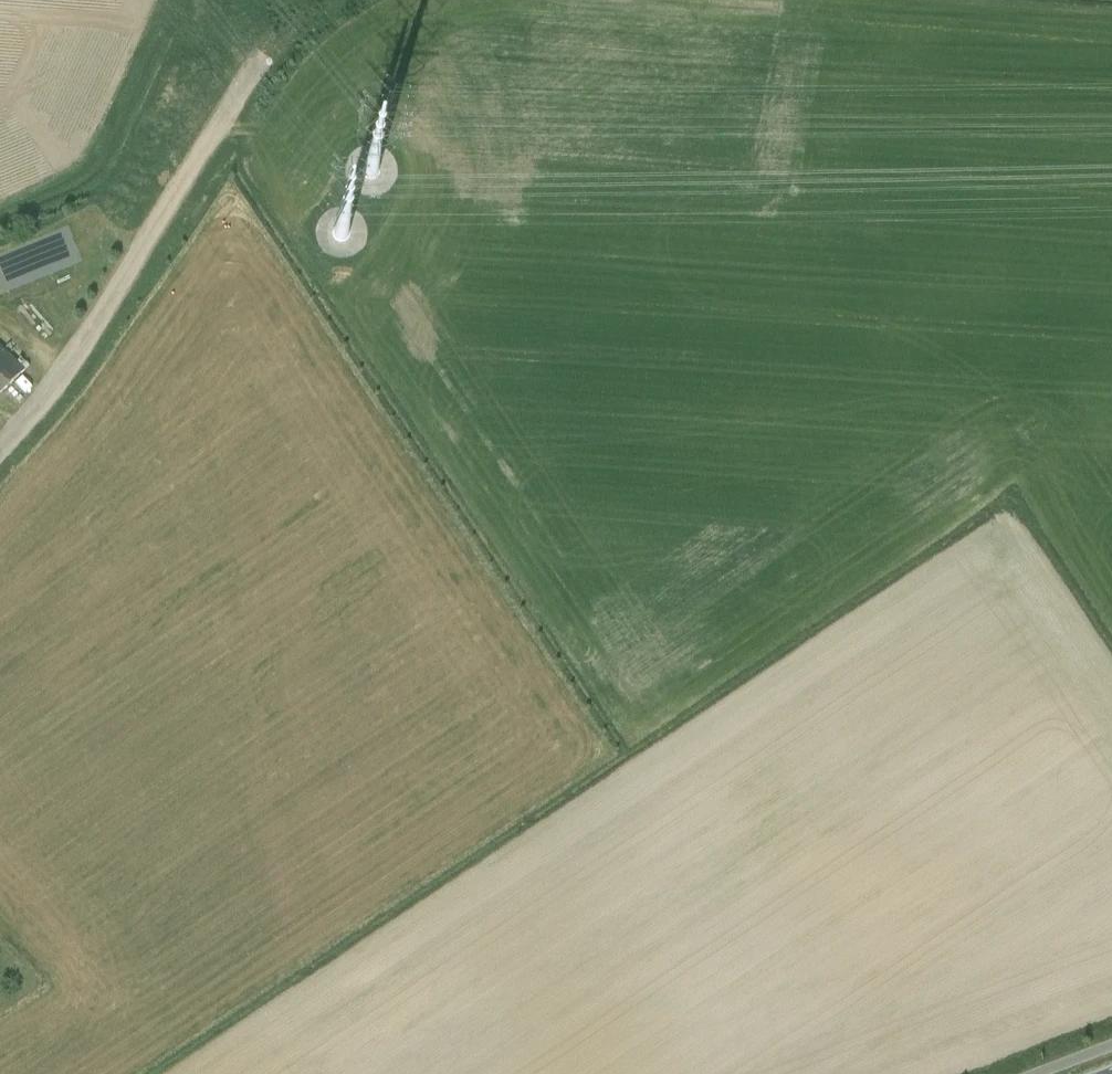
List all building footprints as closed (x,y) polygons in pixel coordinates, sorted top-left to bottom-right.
[(363,170),(363,171),(363,173),(363,174),(364,176),(365,177),(366,178),(368,179),(370,179),(371,179),(373,179),(374,178),(376,177),(377,176),(378,175),(378,173),(378,172),(378,170),(378,168),(377,167),(376,166),(375,165),(374,164),(372,163),(370,163),(369,163),(367,164),(366,165),(365,166),(364,167),(363,168),(363,170)] [(333,232),(333,234),(333,235),(333,237),(334,238),(335,239),(337,240),(338,241),(340,241),(341,241),(343,241),(344,241),(346,240),(347,238),(348,237),(348,235),(349,234),(348,232),(348,231),(347,229),(346,228),(345,227),(344,226),(342,226),(341,226),(339,226),(338,226),(336,227),(335,228),(334,229),(333,231),(333,232)] [(24,369),(0,345),(0,393),(24,369)]
